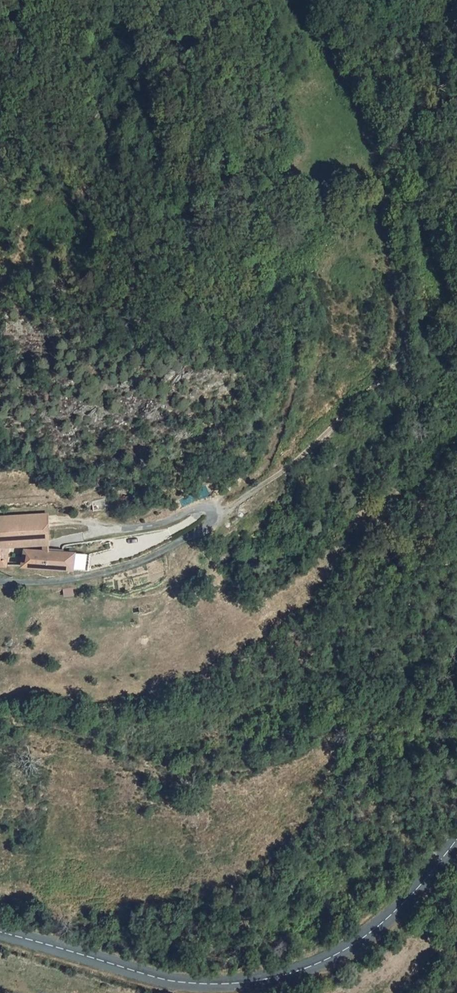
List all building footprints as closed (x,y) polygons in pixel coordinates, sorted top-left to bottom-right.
[(0,533),(44,530),(47,531),(47,515),(0,518),(0,532),(0,533)] [(7,551),(7,544),(47,545),(47,531),(44,530),(0,533),(0,532),(0,551),(7,551)] [(88,556),(32,551),(32,556),(24,555),(23,567),(89,574),(88,556)]
